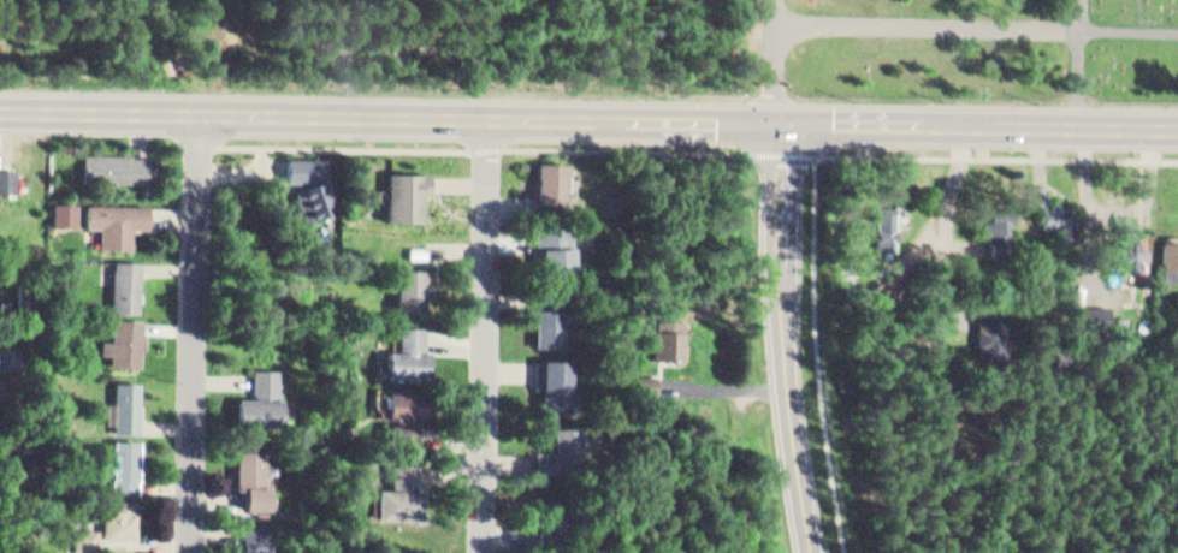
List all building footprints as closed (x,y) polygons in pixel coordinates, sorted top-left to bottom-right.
[(84,144),(149,147),(149,174),(83,173),(84,144)] [(289,149),(288,173),(303,174),(297,178),(312,213),(336,202),(325,173),(325,150),(289,149)] [(535,156),(534,189),(564,190),(566,156),(535,156)] [(387,166),(387,214),(421,215),(421,188),(432,188),(432,167),(387,166)] [(19,192),(19,168),(0,168),(0,192),(19,192)] [(1035,180),(1034,203),(1043,204),(1042,221),(1072,222),(1073,202),(1059,201),(1059,194),(1044,194),(1044,180),(1035,180)] [(55,196),(55,218),(79,218),(79,196),(55,196)] [(1014,196),(1016,243),(990,243),(989,197),(1014,196)] [(89,198),(89,219),(100,219),(100,240),(134,240),(134,220),(149,220),(149,198),(89,198)] [(877,198),(877,244),(899,244),(899,198),(877,198)] [(1046,229),(1061,229),(1061,240),(1077,240),(1077,207),(1048,207),(1048,205),(1046,205),(1046,229)] [(537,219),(535,267),(570,268),(572,219),(537,219)] [(1164,266),(1177,266),(1177,228),(1162,228),(1164,266)] [(1138,230),(1138,240),(1149,240),(1149,251),(1139,251),(1139,262),(1112,262),(1112,230),(1138,230)] [(118,256),(117,303),(142,304),(144,256),(118,256)] [(397,262),(396,304),(424,305),(426,263),(397,262)] [(1077,280),(1076,314),(1111,316),(1112,298),(1091,297),(1091,281),(1077,280)] [(977,298),(977,339),(1008,339),(1007,298),(977,298)] [(537,302),(535,340),(561,340),(562,303),(537,302)] [(117,310),(117,333),(107,333),(106,345),(116,345),(116,359),(143,361),(144,310),(117,310)] [(655,313),(655,352),(686,352),(686,313),(655,313)] [(403,321),(402,344),(389,343),(387,376),(434,377),(436,345),(425,345),(426,322),(403,321)] [(1,346),(0,364),(23,365),(24,347),(1,346)] [(535,355),(535,405),(569,405),(570,355),(535,355)] [(257,362),(256,391),(241,390),(239,415),(285,415),(285,392),(282,392),(282,363),(257,362)] [(22,393),(22,375),(0,374),(0,393),(22,393)] [(118,375),(118,424),(142,424),(143,375),(118,375)] [(386,387),(385,409),(395,410),(393,439),(425,440),(426,388),(386,387)] [(534,445),(535,465),(572,465),(570,420),(552,421),(554,445),(534,445)] [(143,434),(143,488),(113,488),(113,434),(143,434)] [(237,445),(236,482),(245,482),(244,505),(271,506),(272,480),(264,478),(266,446),(237,445)] [(393,456),(393,481),(375,481),(375,511),(426,512),(426,482),(419,482),(420,457),(393,456)] [(535,488),(535,539),(561,539),(561,489),(535,488)] [(143,498),(142,533),(103,531),(102,547),(73,546),(75,519),(103,521),(105,496),(143,498)] [(245,552),(272,552),(272,521),(245,521),(245,552)]
